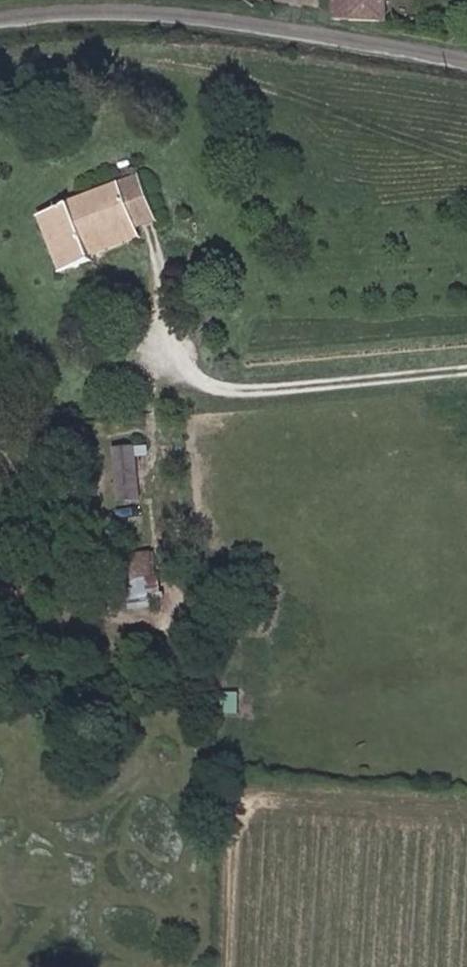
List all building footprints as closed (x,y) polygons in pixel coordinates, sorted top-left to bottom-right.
[(388,0),(333,0),(333,21),(384,22),(387,23),(388,0)] [(40,212),(60,273),(95,261),(90,245),(156,224),(142,179),(40,212)] [(117,497),(142,498),(143,445),(118,444),(117,497)] [(129,556),(133,574),(148,571),(144,552),(129,556)]
